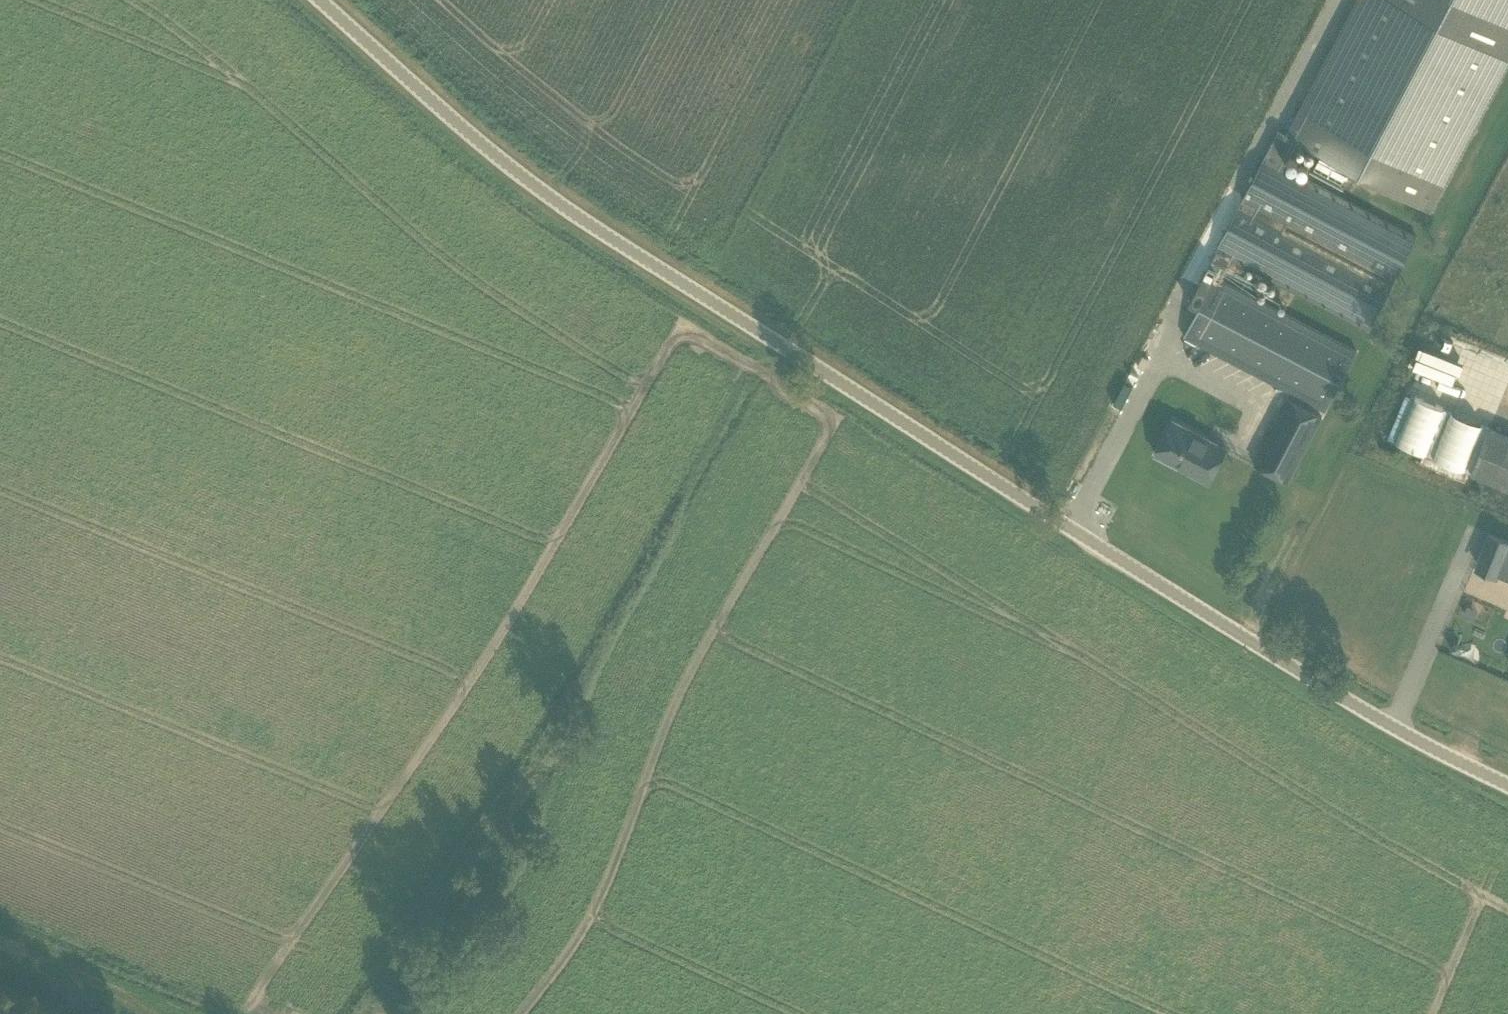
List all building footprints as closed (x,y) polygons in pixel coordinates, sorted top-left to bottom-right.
[(1325,412),(1356,354),(1221,281),(1232,259),(1369,331),(1418,237),(1283,166),(1297,140),(1431,210),(1507,64),(1507,0),(1357,0),(1286,134),(1279,130),(1216,250),(1218,252),(1190,303),(1199,307),(1183,336),(1325,412)] [(1458,422),(1474,387),(1433,369),(1418,404),(1458,422)] [(1257,464),(1290,481),(1323,416),(1290,399),(1257,464)] [(1155,454),(1208,482),(1217,464),(1225,450),(1173,422),(1165,437),(1155,454)] [(1507,488),(1507,436),(1491,429),(1472,473),(1507,488)] [(1489,532),(1474,569),(1497,579),(1498,575),(1507,579),(1507,540),(1489,532)] [(1467,605),(1463,615),(1474,619),(1478,610),(1467,605)]
